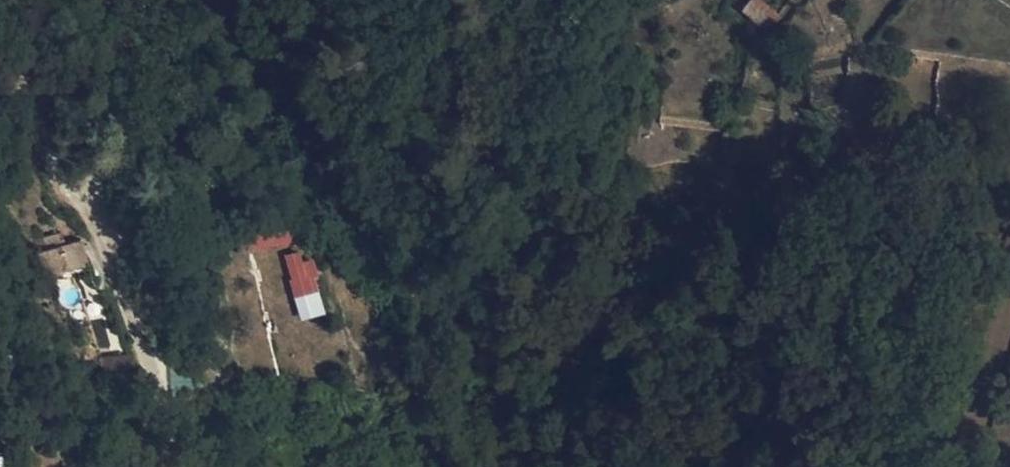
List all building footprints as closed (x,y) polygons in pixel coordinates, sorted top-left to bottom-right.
[(755,0),(752,0),(742,11),(766,32),(777,20),(755,0)] [(287,227),(250,231),(251,250),(289,247),(287,227)] [(74,270),(65,247),(47,253),(42,242),(21,248),(34,283),(58,275),(74,270)] [(295,319),(322,316),(315,254),(288,257),(295,319)]
